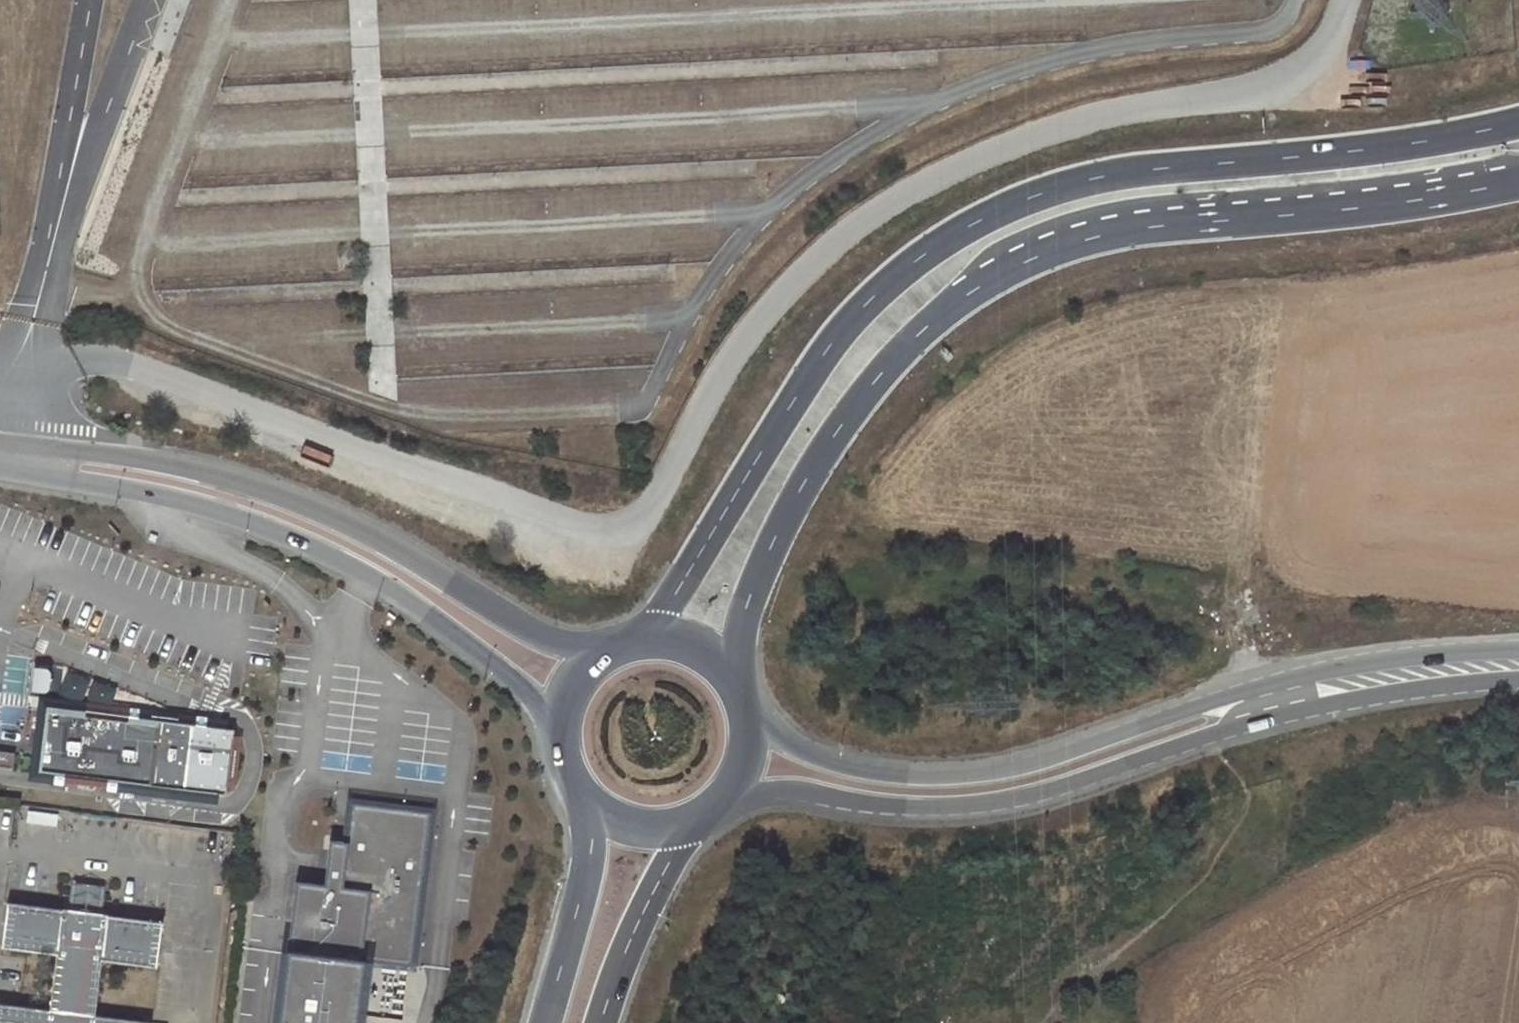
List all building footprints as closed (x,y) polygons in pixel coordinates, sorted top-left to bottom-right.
[(224,793),(232,728),(59,707),(59,710),(41,708),(34,766),(52,768),(51,771),(224,793)] [(0,750),(0,765),(10,766),(12,751),(0,750)] [(277,1022),(355,1022),(363,959),(410,964),(428,810),(349,801),(344,841),(327,839),(322,883),(294,880),(277,1022)] [(64,888),(61,915),(110,922),(113,895),(64,888)] [(103,967),(142,972),(158,974),(164,930),(110,922),(61,915),(9,908),(3,954),(56,961),(49,1016),(0,1009),(0,1022),(106,1022),(95,1022),(103,967)]
